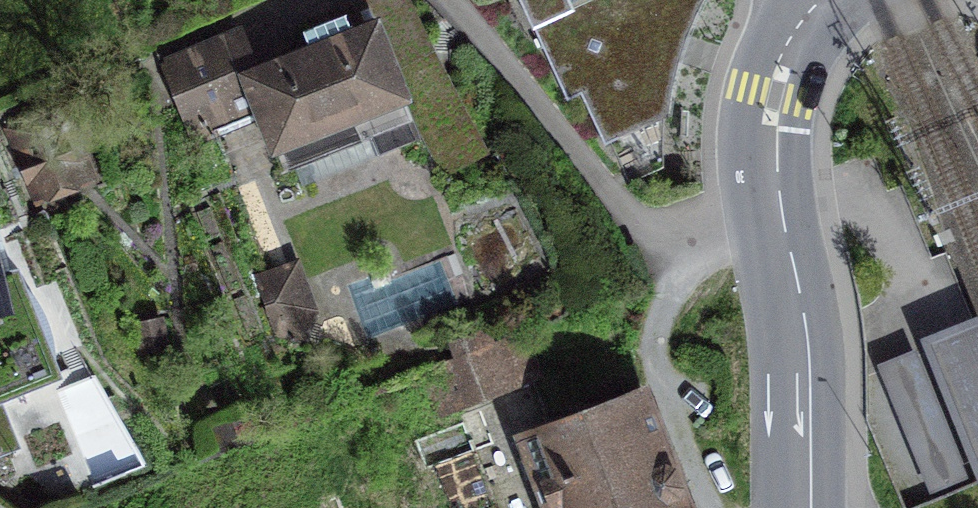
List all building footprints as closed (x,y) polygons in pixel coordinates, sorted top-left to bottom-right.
[(174,59),(193,110),(250,88),(284,167),(375,131),(382,149),(418,134),(421,133),(443,173),(482,152),(441,77),(436,79),(404,0),(361,0),(338,9),(341,17),(304,32),(311,49),(258,71),(240,33),(174,59)] [(568,98),(588,89),(630,181),(664,166),(671,93),(691,26),(703,0),(523,0),(568,98)] [(291,269),(262,278),(282,331),(305,340),(306,310),(291,269)] [(54,374),(50,363),(55,360),(51,330),(38,302),(23,283),(19,284),(14,274),(0,277),(0,396),(54,374)] [(948,335),(977,406),(977,324),(977,323),(948,335)] [(495,343),(420,372),(435,411),(510,382),(495,343)] [(524,436),(552,507),(687,507),(641,391),(524,436)] [(414,440),(425,469),(494,443),(481,410),(460,418),(461,422),(414,440)]
